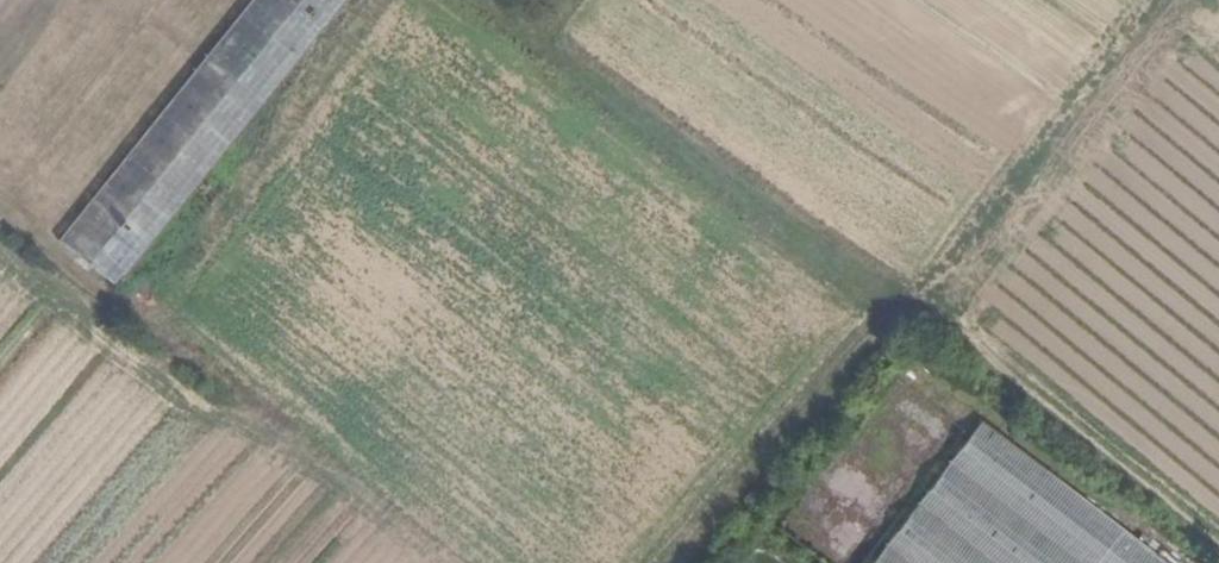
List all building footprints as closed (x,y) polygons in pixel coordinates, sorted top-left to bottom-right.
[(507,44),(452,0),(70,0),(0,87),(0,194),(234,382),(507,44)] [(979,420),(871,562),(1166,562),(979,420)]
